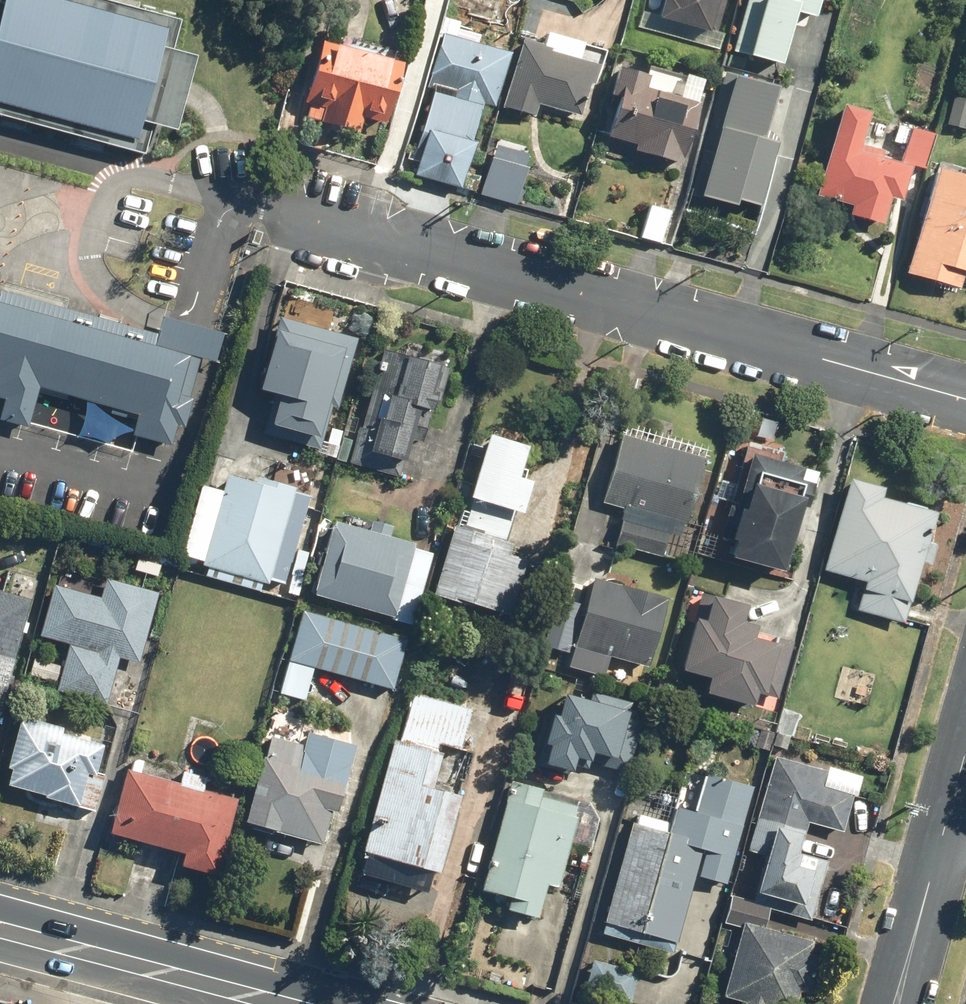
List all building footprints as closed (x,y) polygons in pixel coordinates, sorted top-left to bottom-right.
[(91,0),(1,0),(0,5),(0,117),(164,165),(203,32),(91,0)] [(656,26),(705,40),(716,0),(663,0),(656,26)] [(732,51),(781,66),(797,11),(816,17),(821,0),(747,0),(732,51)] [(415,148),(422,150),(415,175),(462,187),(474,143),(470,142),(480,104),(490,107),(505,51),(416,28),(401,82),(430,90),(415,148)] [(549,47),(516,39),(498,105),(531,114),(534,103),(580,116),(594,64),(548,52),(549,47)] [(402,64),(320,42),(304,102),(309,103),(305,118),(360,133),(364,118),(385,124),(402,64)] [(647,76),(616,67),(608,94),(618,96),(606,137),(633,144),(631,150),(680,164),(698,103),(643,87),(647,76)] [(778,85),(726,70),(691,195),(699,197),(701,194),(737,204),(738,200),(761,206),(780,139),(764,135),(778,85)] [(866,113),(840,105),(813,195),(847,205),(845,213),(880,224),(888,197),(898,199),(908,166),(855,151),(866,113)] [(930,133),(906,126),(896,160),(920,167),(930,133)] [(950,136),(943,164),(965,170),(965,140),(950,136)] [(525,169),(489,159),(479,192),(515,203),(525,169)] [(934,167),(905,273),(959,287),(964,272),(965,272),(965,176),(934,167)] [(669,212),(646,206),(638,237),(661,243),(669,212)] [(13,378),(2,418),(29,425),(39,387),(142,413),(136,433),(180,445),(192,399),(190,398),(200,358),(108,334),(0,306),(0,375),(13,378)] [(359,338),(277,316),(257,389),(280,395),(269,433),(321,447),(332,405),(340,407),(359,338)] [(446,367),(386,350),(365,428),(359,426),(349,461),(396,473),(400,458),(408,460),(417,427),(429,430),(446,367)] [(530,445),(494,433),(472,497),(527,515),(538,481),(520,475),(530,445)] [(707,458),(622,434),(603,501),(625,507),(615,543),(662,556),(673,518),(689,522),(707,458)] [(774,463),(755,457),(728,553),(785,569),(812,473),(774,463)] [(259,483),(229,475),(204,565),(269,583),(271,579),(286,583),(311,496),(296,492),(298,488),(260,478),(259,483)] [(884,487),(850,477),(823,569),(864,581),(856,610),(902,623),(934,512),(881,497),(884,487)] [(418,543),(335,521),(315,596),(394,617),(393,620),(414,625),(434,551),(417,547),(418,543)] [(515,542),(458,523),(431,607),(493,627),(497,611),(513,616),(531,562),(511,555),(515,542)] [(666,600),(593,577),(566,664),(593,672),(599,652),(645,666),(666,600)] [(103,597),(55,584),(41,635),(70,643),(57,690),(108,704),(121,657),(141,662),(160,592),(108,578),(103,597)] [(0,590),(0,716),(32,598),(0,590)] [(750,607),(704,594),(683,669),(715,678),(711,692),(754,704),(758,691),(779,697),(793,648),(756,638),(759,626),(745,623),(750,607)] [(579,606),(559,601),(548,640),(569,645),(579,606)] [(408,639),(302,610),(288,660),(394,689),(408,639)] [(591,700),(567,694),(561,716),(556,714),(548,744),(553,746),(548,764),(576,772),(580,759),(628,772),(642,720),(627,716),(631,701),(593,691),(591,700)] [(400,740),(395,739),(364,851),(368,852),(363,873),(428,891),(434,871),(440,873),(462,794),(433,786),(445,744),(462,749),(473,709),(413,693),(400,740)] [(9,767),(13,768),(9,784),(47,794),(46,797),(97,810),(106,774),(97,772),(104,743),(62,732),(63,727),(23,717),(9,767)] [(358,745),(309,732),(306,745),(271,736),(247,822),(323,844),(333,810),(339,811),(358,745)] [(826,769),(774,755),(746,849),(764,855),(751,900),(810,917),(827,859),(799,851),(808,821),(842,830),(853,791),(822,782),(826,769)] [(239,799),(129,769),(112,834),(185,853),(182,865),(219,875),(239,799)] [(666,832),(632,822),(600,935),(673,954),(695,874),(726,883),(753,785),(705,772),(694,810),(674,804),(666,832)] [(543,788),(512,779),(483,889),(512,897),(508,909),(539,917),(549,883),(560,886),(578,816),(574,815),(576,805),(541,795),(543,788)] [(739,925),(720,995),(744,1001),(743,1003),(796,1003),(800,990),(807,992),(818,953),(809,950),(812,939),(763,926),(768,905),(729,895),(723,921),(739,925)] [(592,959),(583,993),(627,1003),(630,1003),(639,971),(592,959)]
